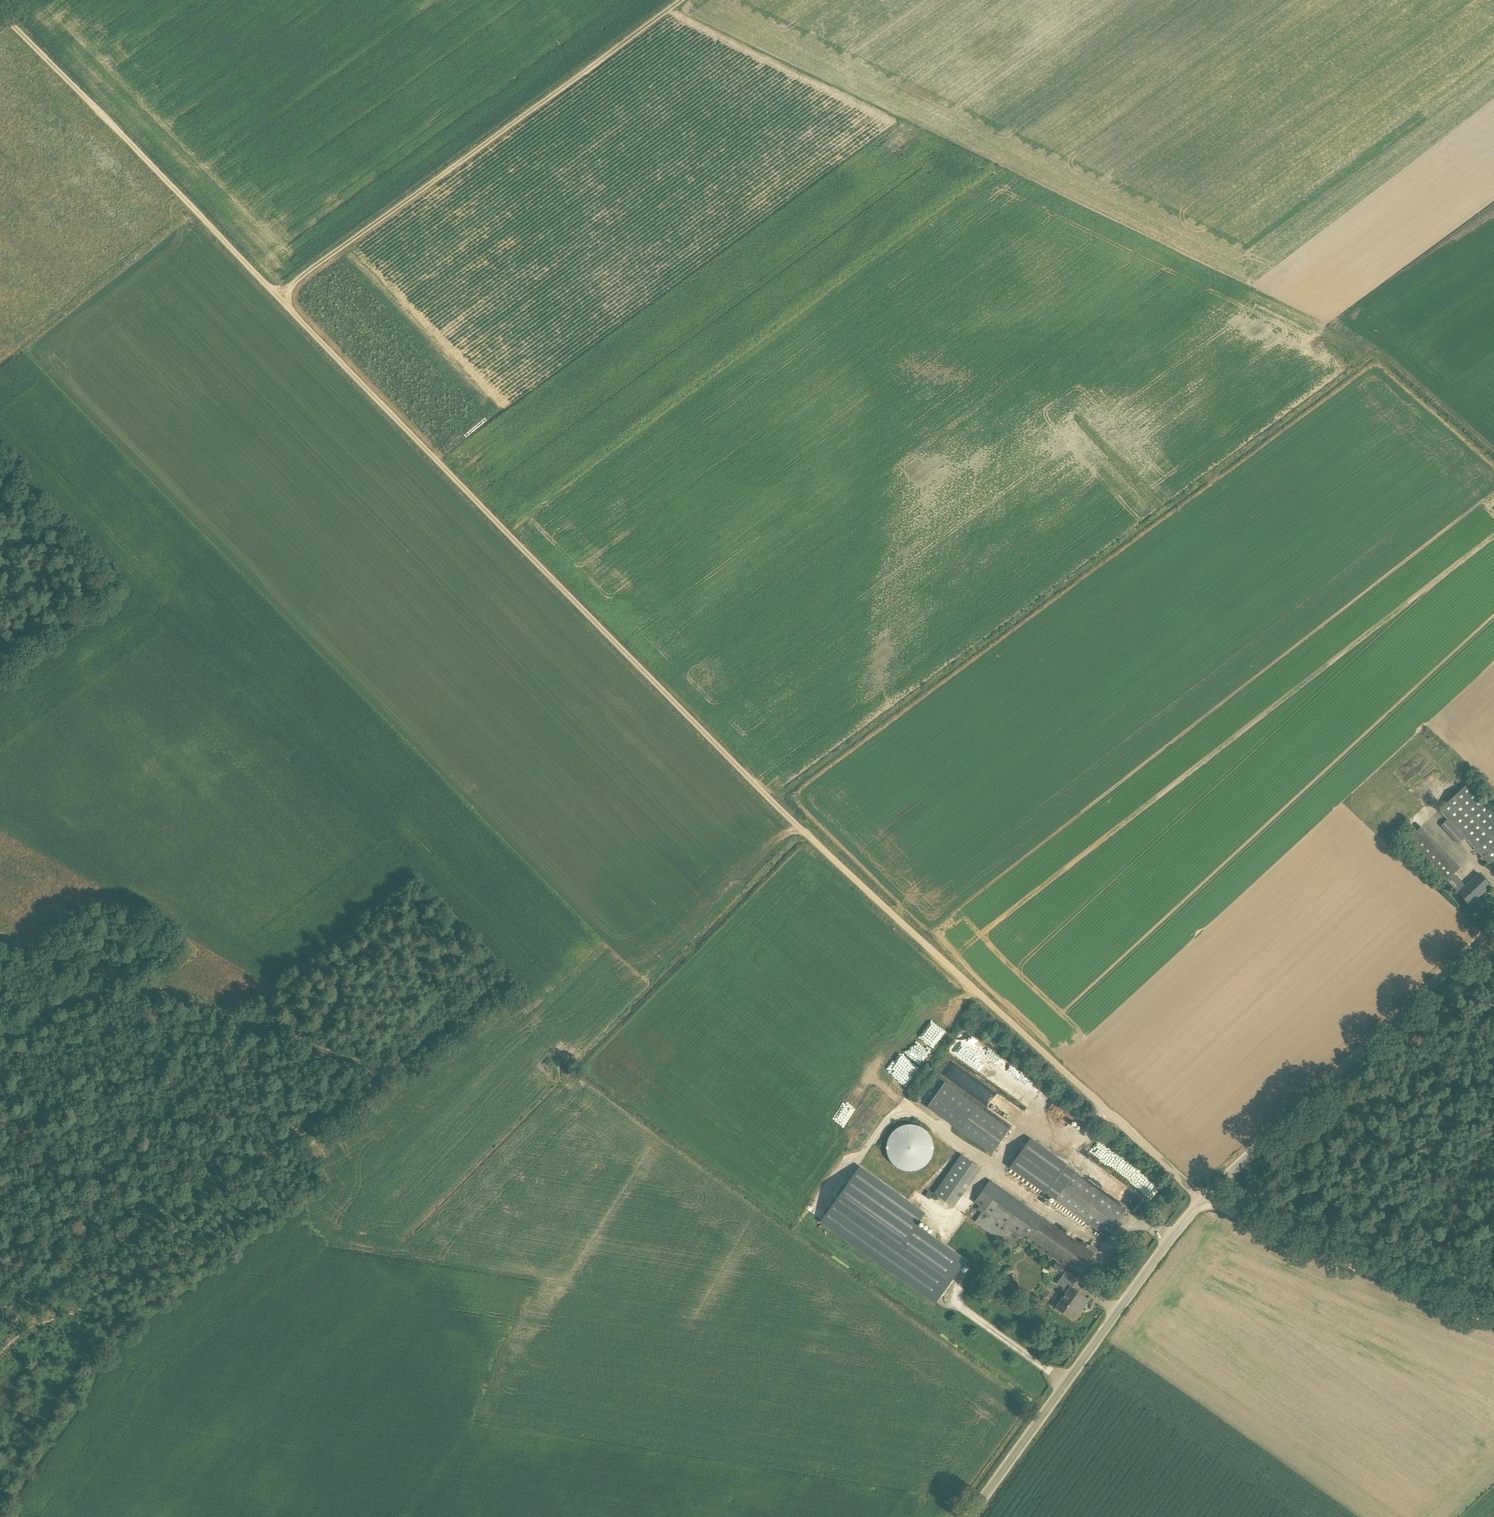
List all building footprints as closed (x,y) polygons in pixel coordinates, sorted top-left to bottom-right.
[(1439,810),(1490,864),(1493,860),(1493,809),(1469,782),(1439,810)] [(1464,837),(1447,820),(1443,824),(1459,842),(1464,837)] [(1490,885),(1480,874),(1459,893),(1470,904),(1490,885)] [(1042,1099),(961,1042),(953,1054),(1033,1110),(1042,1099)] [(946,1081),(928,1106),(961,1130),(993,1153),(1011,1129),(978,1105),(946,1081)] [(931,1167),(927,1124),(887,1129),(892,1171),(931,1167)] [(1066,1168),(1029,1141),(1010,1167),(1047,1194),(1107,1237),(1126,1211),(1066,1168)] [(935,1193),(954,1206),(982,1167),(962,1153),(935,1193)] [(938,1307),(971,1262),(921,1226),(930,1213),(863,1166),(822,1226),(938,1307)] [(978,1211),(981,1214),(976,1221),(1013,1248),(1022,1235),(1079,1276),(1098,1250),(1090,1245),(1087,1249),(1001,1187),(991,1180),(974,1204),(980,1208),(978,1211)] [(1166,1192),(1172,1196),(1175,1191),(1169,1187),(1166,1192)] [(1067,1270),(1057,1283),(1068,1291),(1056,1307),(1071,1318),(1079,1307),(1082,1309),(1089,1300),(1071,1287),(1078,1278),(1067,1270)]
